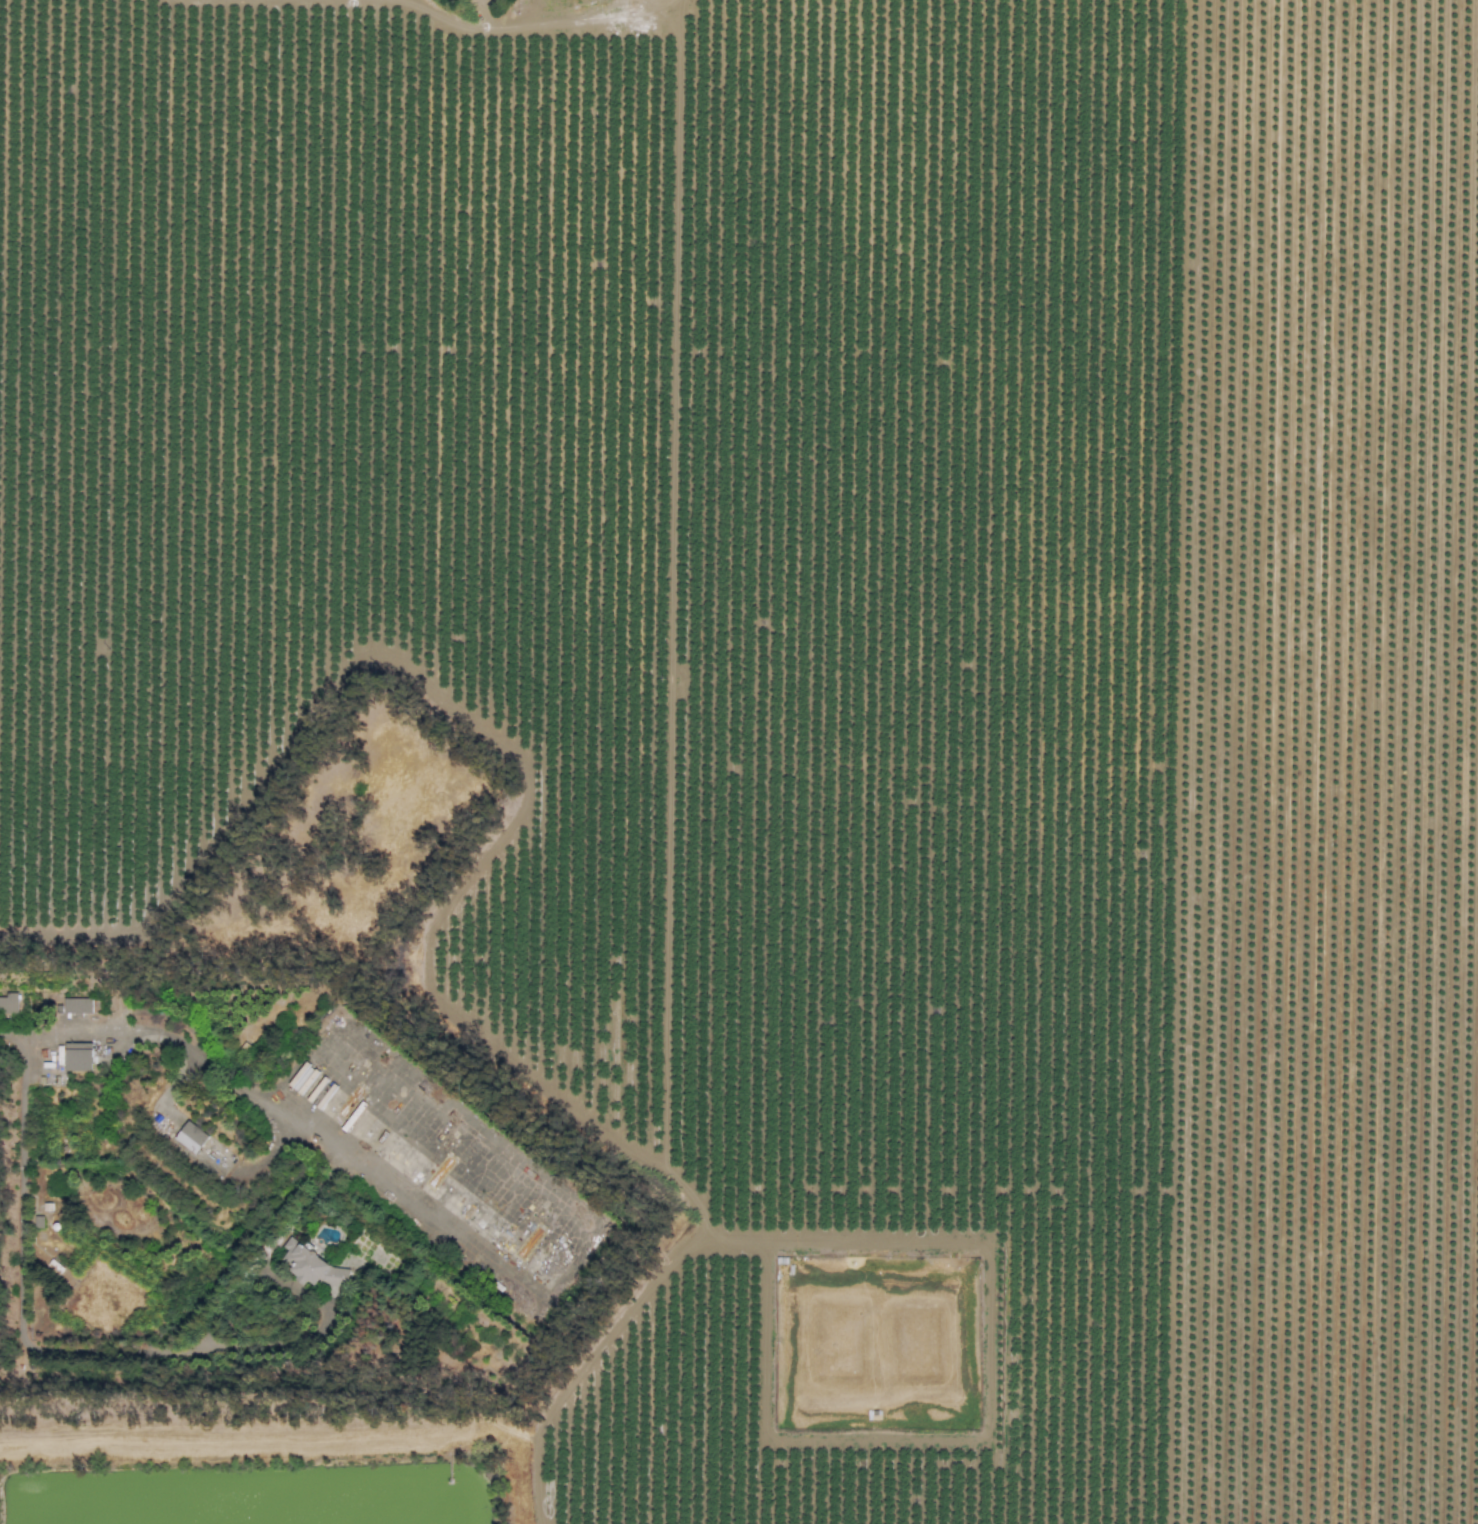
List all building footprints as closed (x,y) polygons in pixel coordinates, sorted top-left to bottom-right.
[(0,996),(0,1014),(17,1013),(16,992),(5,993),(6,996),(0,996)] [(91,998),(63,998),(63,1013),(91,1013),(91,998)] [(91,1043),(64,1043),(64,1070),(91,1071),(91,1043)] [(174,1138),(193,1153),(208,1135),(188,1120),(174,1138)] [(347,1286),(347,1268),(332,1268),(293,1238),(288,1238),(282,1246),(287,1250),(280,1258),(289,1265),(289,1273),(304,1284),(307,1280),(313,1284),(347,1286)]
